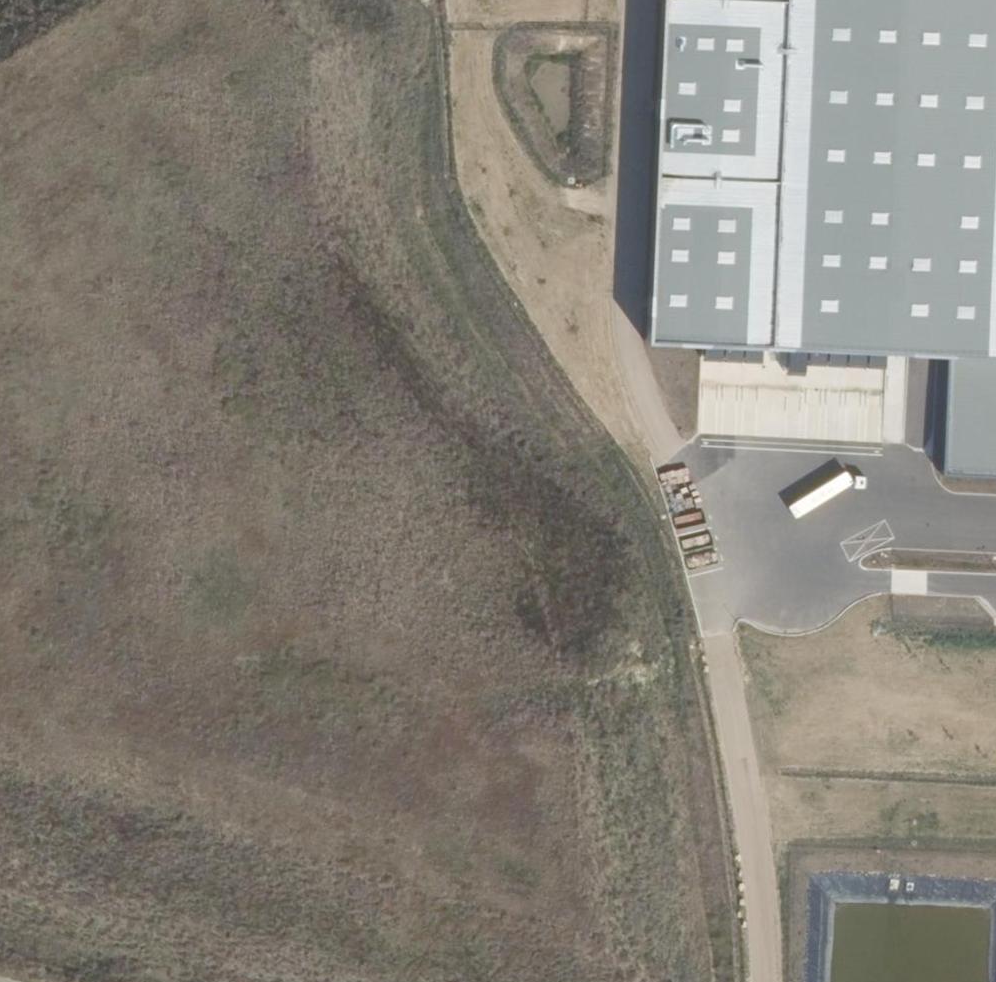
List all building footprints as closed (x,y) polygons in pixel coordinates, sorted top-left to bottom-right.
[(643,340),(947,354),(941,474),(995,476),(995,0),(659,0),(643,340)] [(488,981),(501,981),(509,971),(500,964),(488,981)]
